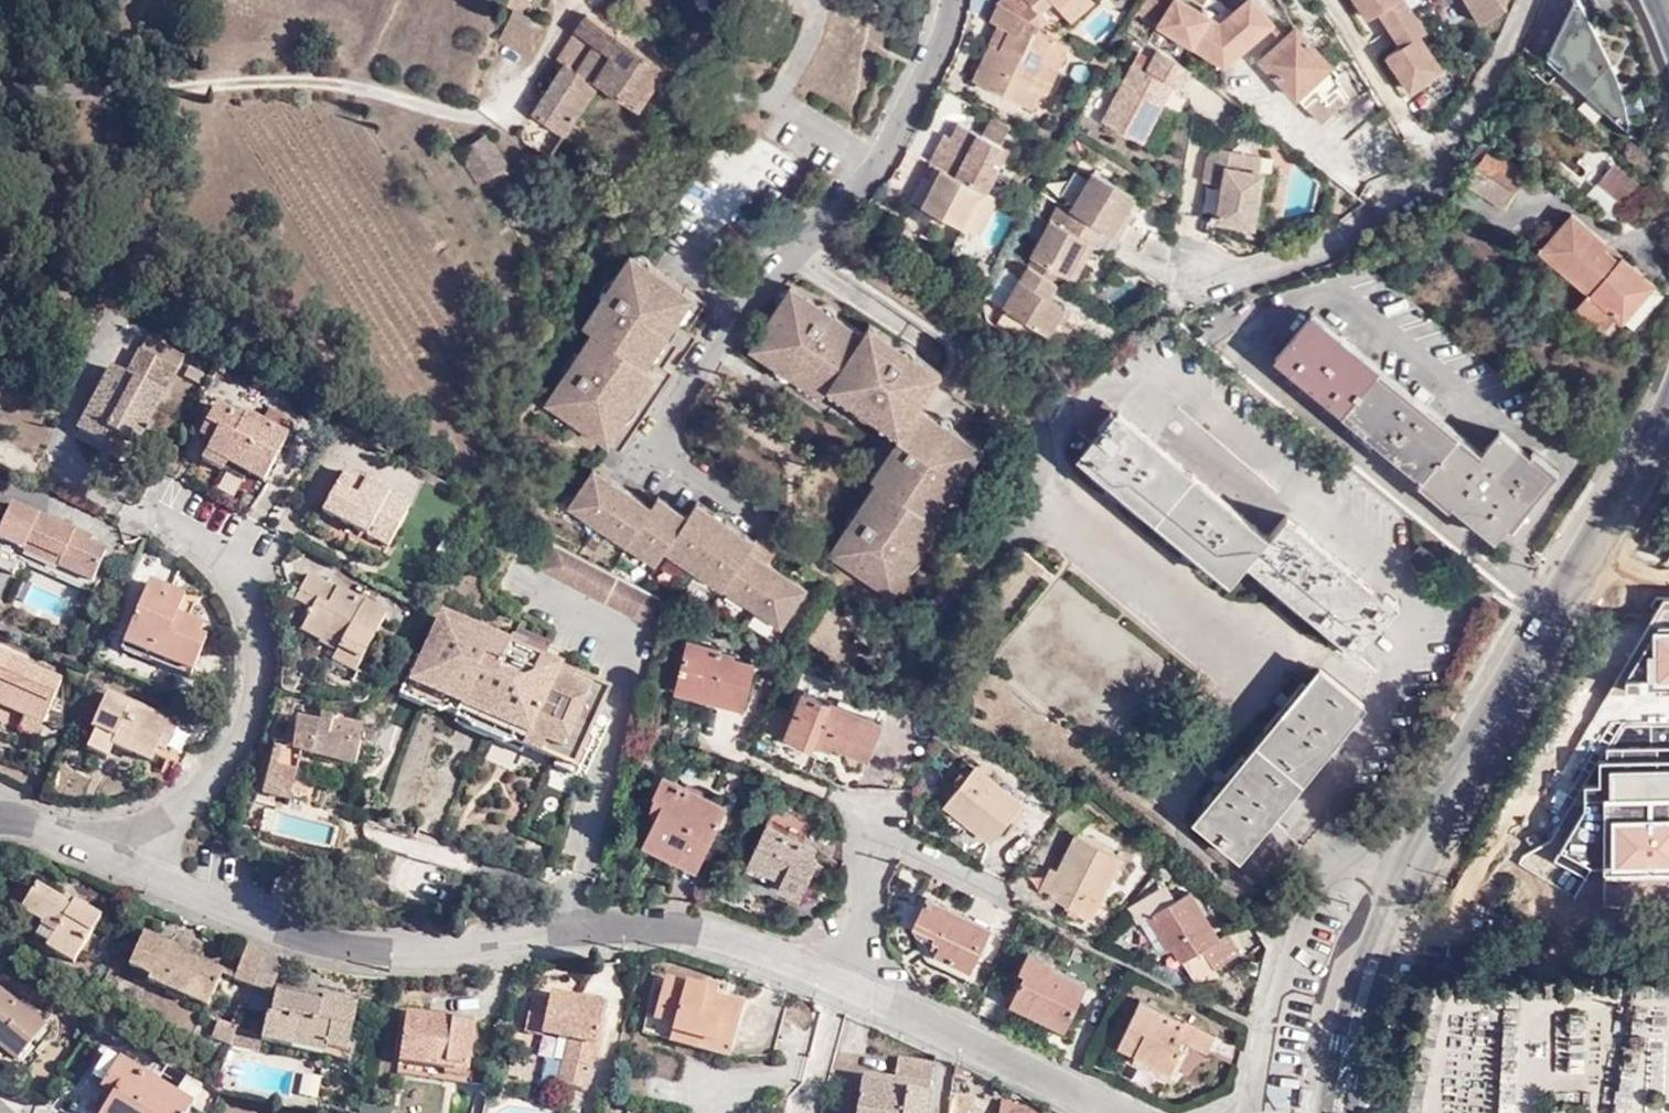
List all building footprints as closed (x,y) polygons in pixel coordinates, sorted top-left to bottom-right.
[(1027,0),(998,0),(997,1),(1016,11),(1027,1),(1027,0)] [(1027,1),(1016,11),(1039,22),(1042,17),(1036,10),(1049,0),(1027,0),(1027,1)] [(1090,0),(1065,0),(1057,7),(1052,0),(1049,0),(1036,10),(1042,17),(1053,31),(1090,0)] [(1140,10),(1158,23),(1225,65),(1274,21),(1254,0),(1247,0),(1220,23),(1185,0),(1146,0),(1140,10)] [(1481,25),(1502,13),(1506,0),(1467,0),(1481,25)] [(1035,27),(1039,22),(1016,11),(997,1),(990,18),(998,23),(1008,28),(997,48),(988,44),(971,78),(1030,105),(1038,89),(1028,83),(1052,36),(1035,27)] [(1614,120),(1623,116),(1619,96),(1614,75),(1582,6),(1573,5),(1548,53),(1562,66),(1560,72),(1614,120)] [(545,25),(514,12),(502,37),(533,50),(545,25)] [(577,69),(567,62),(523,130),(524,141),(550,158),(600,84),(638,108),(664,69),(584,17),(576,30),(594,42),(577,69)] [(1008,28),(998,23),(988,44),(997,48),(1008,28)] [(1340,73),(1297,28),(1262,61),(1322,122),(1344,100),(1340,93),(1335,88),(1343,82),(1338,75),(1340,73)] [(560,57),(567,62),(577,69),(594,42),(576,30),(560,57)] [(1067,43),(1052,36),(1028,83),(1038,89),(1044,91),(1067,43)] [(1179,93),(1189,72),(1156,52),(1145,74),(1131,67),(1101,122),(1141,144),(1171,89),(1179,93)] [(1626,131),(1623,116),(1614,120),(1626,131)] [(980,137),(1000,146),(1008,128),(989,119),(980,137)] [(938,146),(931,160),(987,189),(998,167),(992,163),(1000,146),(980,137),(958,126),(950,140),(946,150),(938,146)] [(460,152),(479,185),(507,167),(488,135),(460,152)] [(943,136),(938,146),(946,150),(950,140),(943,136)] [(992,163),(998,167),(1007,150),(1000,146),(992,163)] [(1208,158),(1204,182),(1225,184),(1225,187),(1231,188),(1229,200),(1223,199),(1219,222),(1255,227),(1264,174),(1260,173),(1242,170),(1245,152),(1217,147),(1208,158)] [(1480,167),(1517,190),(1529,171),(1491,149),(1480,167)] [(1263,155),(1245,152),(1242,170),(1260,173),(1263,155)] [(987,189),(931,160),(923,178),(928,181),(925,187),(919,186),(911,202),(964,229),(983,191),(985,192),(987,189)] [(1505,209),(1517,190),(1480,167),(1468,186),(1505,209)] [(1073,207),(1119,236),(1127,224),(1122,220),(1127,211),(1135,197),(1095,172),(1073,207)] [(1627,206),(1642,184),(1632,176),(1616,197),(1627,206)] [(928,181),(923,178),(919,186),(925,187),(928,181)] [(1231,188),(1225,187),(1223,199),(1229,200),(1231,188)] [(996,198),(985,192),(983,191),(964,229),(978,236),(996,198)] [(1032,254),(1064,272),(1069,276),(1088,241),(1094,245),(1102,230),(1118,238),(1119,236),(1073,207),(1072,209),(1073,211),(1063,227),(1051,221),(1032,254)] [(1122,220),(1127,224),(1132,215),(1127,211),(1122,220)] [(1588,293),(1616,262),(1601,249),(1607,242),(1573,213),(1539,252),(1588,293)] [(1088,241),(1069,276),(1076,279),(1094,245),(1088,241)] [(1616,262),(1622,255),(1607,242),(1601,249),(1616,262)] [(665,315),(685,287),(631,250),(581,321),(591,328),(637,359),(656,330),(644,320),(653,306),(665,315)] [(1028,263),(1059,282),(1064,272),(1032,254),(1028,263)] [(1605,331),(1607,329),(1617,318),(1624,324),(1656,285),(1622,255),(1616,262),(1588,293),(1577,307),(1605,331)] [(985,299),(1047,337),(1056,323),(1063,311),(1047,301),(1059,282),(1028,263),(1025,268),(1027,269),(1019,283),(999,270),(995,279),(996,280),(985,299)] [(826,386),(833,377),(862,333),(791,284),(754,337),(784,357),(793,346),(805,355),(798,367),(826,386)] [(693,293),(685,287),(665,315),(653,306),(644,320),(656,330),(637,359),(645,364),(661,340),(669,337),(672,333),(677,324),(678,315),(693,293)] [(1056,323),(1061,326),(1069,314),(1063,311),(1056,323)] [(1495,537),(1549,473),(1501,433),(1483,456),(1312,317),(1279,359),(1495,537)] [(875,405),(904,426),(918,406),(941,371),(869,323),(862,333),(833,377),(861,396),(869,385),(882,395),(875,405)] [(645,364),(637,359),(591,328),(544,400),(597,436),(617,408),(606,399),(614,385),(626,393),(645,364)] [(820,395),(826,386),(798,367),(784,357),(754,337),(749,347),(773,364),(777,370),(785,376),(791,379),(797,380),(820,395)] [(784,357),(798,367),(805,355),(793,346),(784,357)] [(78,432),(127,460),(175,374),(138,354),(125,378),(112,371),(78,432)] [(655,370),(645,364),(626,393),(614,385),(606,399),(617,408),(597,436),(607,443),(622,420),(631,412),(637,404),(638,396),(655,370)] [(898,435),(904,426),(875,405),(882,395),(869,385),(861,396),(833,377),(826,386),(850,403),(855,410),(865,416),(874,418),(898,435)] [(1355,646),(1391,603),(1285,513),(1267,534),(1116,409),(1115,410),(1103,400),(1076,431),(1090,442),(1080,453),(1230,579),(1248,555),(1355,646)] [(918,406),(904,426),(898,435),(888,449),(895,453),(888,464),(882,459),(870,477),(875,480),(925,514),(944,486),(940,483),(949,469),(954,472),(973,443),(918,406)] [(215,408),(204,429),(215,435),(210,445),(205,455),(248,477),(265,486),(295,426),(268,413),(261,425),(230,409),(226,414),(215,408)] [(215,435),(204,429),(199,439),(210,445),(215,435)] [(981,449),(973,443),(954,472),(949,469),(940,483),(944,486),(925,514),(929,516),(933,520),(947,499),(952,496),(957,491),(963,482),(963,474),(981,449)] [(895,453),(888,449),(882,459),(888,464),(895,453)] [(243,485),(248,477),(205,455),(201,464),(243,485)] [(652,562),(662,548),(680,521),(657,505),(663,498),(657,493),(648,504),(593,465),(566,504),(652,562)] [(322,514),(388,549),(409,508),(346,473),(322,514)] [(929,516),(925,514),(875,480),(862,498),(868,503),(861,513),(855,510),(826,551),(881,588),(900,559),(897,557),(906,544),(909,545),(929,516)] [(686,513),(663,498),(657,505),(680,521),(686,513)] [(680,521),(662,548),(719,587),(753,536),(747,533),(741,542),(696,510),(701,502),(695,498),(686,513),(680,521)] [(868,503),(862,498),(855,510),(861,513),(868,503)] [(747,533),(701,502),(696,510),(741,542),(747,533)] [(937,523),(933,520),(929,516),(909,545),(906,544),(897,557),(900,559),(881,588),(890,594),(905,571),(912,567),(917,561),(920,553),(921,547),(937,523)] [(39,518),(26,546),(61,562),(57,569),(93,584),(106,552),(89,544),(90,541),(39,518)] [(753,536),(719,587),(777,625),(803,587),(764,561),(757,556),(768,540),(756,532),(753,536)] [(662,593),(554,539),(540,567),(667,629),(662,593)] [(757,556),(764,561),(775,545),(768,540),(757,556)] [(61,562),(26,546),(19,563),(88,593),(93,584),(57,569),(61,562)] [(301,633),(320,643),(323,636),(340,645),(337,652),(332,661),(355,673),(385,617),(308,578),(296,601),(312,611),(301,633)] [(122,653),(152,666),(156,658),(193,674),(205,644),(197,641),(201,630),(175,620),(184,599),(149,585),(122,653)] [(539,660),(542,654),(512,640),(510,646),(442,615),(415,675),(431,681),(424,697),(458,713),(463,704),(526,733),(522,743),(519,750),(582,779),(585,770),(573,765),(598,713),(607,690),(539,660)] [(1616,624),(1545,742),(1572,758),(1578,749),(1597,760),(1668,638),(1668,631),(1642,632),(1616,624)] [(512,640),(542,654),(548,642),(518,628),(512,640)] [(323,636),(320,643),(337,652),(340,645),(323,636)] [(687,640),(679,682),(712,690),(711,698),(744,705),(755,662),(733,657),(734,653),(722,650),(723,648),(687,640)] [(43,723),(62,681),(0,657),(0,705),(24,715),(43,723)] [(156,658),(152,666),(190,680),(193,674),(156,658)] [(1207,828),(1247,844),(1361,702),(1318,667),(1195,818),(1207,828)] [(431,681),(415,675),(408,689),(424,697),(431,681)] [(712,690),(679,682),(677,690),(711,698),(712,690)] [(784,737),(812,747),(815,743),(830,749),(833,744),(867,758),(882,720),(802,690),(784,737)] [(87,752),(107,761),(112,748),(152,764),(155,757),(181,768),(188,751),(170,743),(176,725),(105,696),(91,730),(94,733),(87,752)] [(458,713),(522,743),(526,733),(463,704),(458,713)] [(609,719),(598,713),(573,765),(585,770),(609,719)] [(35,739),(43,723),(24,715),(18,731),(35,739)] [(328,738),(332,719),(319,717),(316,727),(296,722),(293,753),(272,749),(263,796),(289,803),(301,754),(357,766),(359,748),(328,738)] [(1634,747),(1635,758),(1668,755),(1668,744),(1634,747)] [(946,804),(992,841),(1023,804),(976,766),(946,804)] [(647,838),(700,861),(726,804),(663,775),(655,794),(664,799),(647,838)] [(780,886),(801,894),(810,872),(818,874),(823,864),(817,861),(817,858),(812,856),(815,846),(803,841),(811,821),(776,805),(751,861),(783,878),(780,886)] [(1239,854),(1247,844),(1207,828),(1215,835),(1204,847),(1226,865),(1237,852),(1239,854)] [(1079,836),(1060,872),(1049,897),(1092,917),(1122,856),(1079,836)] [(1576,888),(1608,887),(1607,852),(1570,853),(1570,875),(1570,884),(1571,889),(1576,888)] [(1049,897),(1060,872),(1051,868),(1039,892),(1049,897)] [(1151,917),(1175,901),(1166,884),(1137,899),(1139,903),(1130,907),(1160,955),(1170,949),(1151,917)] [(53,936),(46,947),(74,964),(100,919),(72,903),(69,907),(63,903),(35,887),(21,910),(23,912),(44,925),(42,929),(53,936)] [(1609,899),(1608,887),(1576,888),(1576,899),(1609,899)] [(1191,893),(1175,901),(1151,917),(1170,949),(1174,947),(1184,961),(1203,949),(1214,969),(1240,954),(1228,933),(1218,938),(1191,893)] [(69,907),(72,903),(65,898),(63,903),(69,907)] [(939,953),(971,969),(990,929),(929,898),(918,922),(938,932),(936,938),(944,943),(939,953)] [(14,926),(46,947),(53,936),(42,929),(44,925),(23,912),(14,926)] [(196,990),(191,1001),(212,1010),(225,975),(178,954),(175,948),(172,947),(167,946),(145,937),(131,970),(154,980),(152,985),(174,993),(178,982),(196,990)] [(237,979),(253,986),(265,954),(249,947),(237,979)] [(1048,1020),(1065,1028),(1085,985),(1050,967),(1052,963),(1030,952),(1022,970),(1027,973),(1016,996),(1050,1012),(1048,1020)] [(269,992),(282,960),(265,954),(253,986),(269,992)] [(673,1032),(733,1049),(745,1006),(718,998),(707,994),(708,989),(667,977),(655,1020),(675,1026),(673,1032)] [(174,993),(191,1001),(196,990),(178,982),(174,993)] [(707,994),(718,998),(721,987),(710,984),(708,989),(707,994)] [(275,988),(274,995),(320,1006),(322,997),(275,988)] [(17,1063),(44,1029),(0,992),(0,1049),(17,1063)] [(545,1030),(562,1035),(585,1041),(580,1063),(565,1060),(560,1083),(589,1088),(607,1005),(554,992),(552,999),(535,995),(527,1028),(544,1033),(545,1030)] [(262,1037),(260,1042),(291,1049),(293,1039),(328,1044),(326,1049),(347,1053),(355,1005),(322,997),(320,1006),(274,995),(270,1020),(265,1020),(262,1037)] [(1119,1044),(1172,1070),(1183,1049),(1174,1044),(1177,1037),(1210,1053),(1217,1036),(1141,1000),(1119,1044)] [(404,1014),(399,1060),(468,1070),(475,1023),(404,1014)] [(214,1033),(232,1040),(237,1029),(239,1022),(222,1015),(214,1033)] [(730,1056),(733,1049),(673,1032),(675,1026),(655,1020),(651,1033),(730,1056)] [(232,1040),(229,1048),(258,1052),(260,1042),(262,1037),(237,1029),(232,1040)] [(585,1041),(562,1035),(556,1057),(565,1060),(580,1063),(585,1041)] [(293,1039),(291,1049),(326,1056),(326,1049),(328,1044),(293,1039)] [(88,1085),(113,1102),(121,1090),(106,1080),(118,1061),(106,1054),(88,1085)] [(468,1070),(399,1060),(398,1075),(467,1084),(468,1070)] [(934,1066),(898,1060),(893,1085),(860,1080),(856,1112),(928,1112),(934,1066)] [(221,1094),(214,1091),(189,1075),(177,1095),(118,1061),(106,1080),(121,1090),(113,1102),(107,1112),(188,1112),(192,1107),(202,1112),(214,1112),(221,1094)] [(951,1090),(948,1112),(972,1112),(975,1092),(951,1090)] [(1001,1112),(1030,1112),(1004,1101),(1001,1112)]
